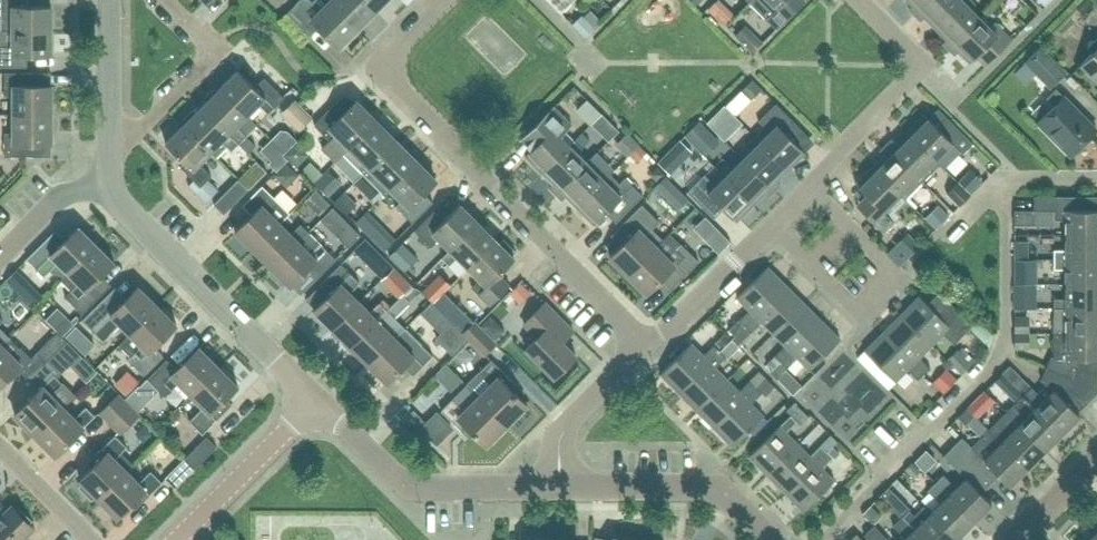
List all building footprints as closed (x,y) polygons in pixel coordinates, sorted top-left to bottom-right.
[(0,29),(12,29),(51,30),(51,6),(27,6),(27,0),(0,0),(0,29)] [(329,0),(312,0),(311,1),(311,0),(298,0),(286,12),(309,35),(318,26),(338,46),(356,27),(329,0)] [(356,27),(374,10),(364,0),(329,0),(356,27)] [(374,10),(384,0),(364,0),(374,10)] [(560,12),(572,0),(547,0),(560,12)] [(747,1),(774,28),(802,0),(748,0),(747,1)] [(911,5),(907,8),(913,14),(927,0),(907,0),(911,5)] [(961,0),(927,0),(913,14),(919,20),(923,16),(934,27),(961,0)] [(979,17),(969,7),(974,3),(971,0),(961,0),(934,27),(945,39),(941,42),(947,48),(979,17)] [(1032,10),(1018,0),(1000,0),(989,15),(1014,34),(1032,10)] [(1093,0),(1082,0),(1075,8),(1082,15),(1095,2),(1093,0)] [(1088,30),(1096,24),(1096,6),(1079,18),(1088,30)] [(979,17),(947,48),(953,54),(957,50),(968,62),(975,56),(984,65),(1010,39),(993,21),(988,26),(979,17)] [(0,29),(0,67),(27,67),(27,55),(51,55),(51,30),(12,29),(0,29)] [(1085,47),(1090,52),(1079,64),(1096,82),(1096,36),(1085,47)] [(1049,87),(1064,71),(1039,46),(1024,61),(1049,87)] [(218,87),(246,115),(258,103),(267,113),(283,97),(263,77),(254,86),(237,69),(218,87)] [(12,113),(50,113),(50,85),(37,85),(37,71),(3,72),(3,95),(12,95),(12,113)] [(246,115),(218,87),(200,105),(238,143),(247,152),(254,145),(245,135),(255,124),(246,115)] [(1069,155),(1095,129),(1054,87),(1045,97),(1053,105),(1036,121),(1069,155)] [(334,161),(342,153),(348,146),(375,120),(355,100),(348,106),(339,97),(313,123),(328,139),(320,147),(334,161)] [(298,130),(311,118),(293,100),(280,112),(298,130)] [(759,140),(786,169),(803,151),(787,135),(797,125),(775,103),(757,120),(768,131),(759,140)] [(238,143),(200,105),(182,123),(210,151),(215,156),(226,145),(230,150),(235,145),(238,143)] [(541,172),(568,144),(573,139),(564,130),(570,124),(552,106),(530,128),(540,138),(524,155),(541,172)] [(50,142),(50,113),(12,113),(12,132),(3,132),(3,155),(37,155),(37,142),(50,142)] [(923,114),(906,131),(934,158),(939,163),(944,163),(957,149),(961,153),(972,143),(949,120),(940,130),(923,114)] [(395,139),(375,120),(348,146),(342,153),(354,165),(362,173),(395,139)] [(210,151),(182,123),(164,142),(183,161),(179,166),(192,179),(186,184),(204,202),(218,189),(207,178),(210,175),(198,163),(210,151)] [(699,123),(657,169),(676,187),(719,141),(699,123)] [(885,144),(921,181),(939,163),(934,158),(906,131),(894,142),(890,139),(885,144)] [(629,155),(639,145),(640,144),(627,132),(615,144),(627,157),(629,155)] [(548,187),(554,193),(586,161),(576,152),(581,148),(580,146),(586,140),(579,133),(573,139),(568,144),(541,172),(552,183),(548,187)] [(741,158),(773,190),(778,184),(775,180),(786,169),(759,140),(754,136),(746,144),(751,149),(741,158)] [(395,139),(362,173),(382,193),(388,186),(415,159),(395,139)] [(912,190),(921,181),(885,144),(879,150),(883,154),(871,165),(899,193),(903,198),(912,190)] [(564,195),(575,206),(603,179),(604,179),(608,174),(609,173),(613,170),(595,152),(586,161),(554,193),(560,199),(564,195)] [(719,171),(724,176),(752,203),(763,192),(767,195),(773,190),(741,158),(732,167),(727,163),(719,171)] [(435,179),(415,159),(388,186),(401,199),(394,205),(411,222),(432,201),(422,192),(435,179)] [(905,200),(903,198),(899,193),(871,165),(854,183),(871,199),(861,209),(883,231),(900,215),(895,210),(905,200)] [(603,179),(575,206),(593,224),(609,207),(619,217),(642,195),(624,177),(619,182),(613,177),(609,173),(608,174),(604,179),(603,179)] [(752,203),(724,176),(715,185),(704,174),(686,191),(708,213),(718,204),(734,220),(752,203)] [(223,213),(248,188),(237,178),(212,203),(223,213)] [(969,193),(957,181),(945,192),(958,205),(969,193)] [(279,222),(289,212),(261,185),(241,204),(251,214),(234,231),(252,249),(279,222)] [(1052,209),(1052,219),(1064,219),(1064,234),(1096,234),(1096,196),(1032,196),(1032,209),(1033,209),(1052,209)] [(449,249),(477,221),(458,203),(442,219),(432,210),(413,229),(430,246),(438,238),(449,249)] [(627,274),(662,239),(651,228),(658,221),(640,203),(618,226),(628,236),(608,256),(627,274)] [(1033,209),(1032,209),(1013,209),(1013,224),(1033,224),(1033,209)] [(477,221),(449,249),(440,257),(448,264),(456,256),(467,267),(495,239),(477,221)] [(930,232),(919,221),(906,234),(917,245),(930,232)] [(270,267),(297,240),(298,240),(307,231),(299,223),(290,232),(279,222),(252,249),(270,267)] [(62,276),(95,243),(77,226),(55,248),(45,238),(26,258),(43,275),(49,269),(51,271),(60,274),(62,276)] [(716,228),(705,239),(715,249),(726,238),(716,228)] [(297,240),(270,267),(289,286),(306,269),(315,278),(335,258),(307,231),(298,240),(297,240)] [(679,242),(678,243),(668,233),(662,239),(627,274),(645,292),(665,272),(675,282),(697,260),(679,242)] [(1096,258),(1096,234),(1064,234),(1064,249),(1052,249),(1052,258),(1096,258)] [(391,259),(411,280),(436,256),(415,235),(391,259)] [(495,239),(467,267),(478,278),(470,286),(489,305),(509,284),(498,273),(513,258),(511,255),(515,251),(502,237),(497,242),(495,239)] [(365,261),(376,250),(365,239),(353,251),(365,261)] [(95,243),(62,276),(60,279),(70,289),(64,296),(81,313),(101,293),(91,284),(113,261),(95,243)] [(900,246),(889,258),(900,268),(911,256),(900,246)] [(1096,283),(1096,258),(1052,258),(1052,268),(1064,268),(1064,283),(1096,283)] [(331,328),(358,300),(349,291),(358,281),(340,263),(320,283),(329,292),(312,309),(331,328)] [(737,319),(734,322),(740,328),(784,284),(766,266),(735,296),(748,309),(737,319)] [(13,270),(3,280),(30,308),(41,298),(13,270)] [(422,292),(430,300),(433,303),(443,293),(432,282),(422,292)] [(1064,283),(1064,298),(1052,298),(1052,307),(1096,307),(1096,283),(1064,283)] [(760,321),(772,333),(802,302),(784,284),(740,328),(746,335),(760,321)] [(129,333),(157,305),(137,285),(117,306),(105,295),(81,319),(102,340),(119,324),(129,333)] [(505,301),(516,312),(532,297),(521,286),(505,301)] [(900,313),(930,344),(942,332),(952,343),(971,324),(938,291),(926,303),(918,295),(900,313)] [(349,346),(367,363),(404,327),(393,316),(409,300),(401,293),(389,305),(386,309),(349,346)] [(382,298),(378,301),(386,309),(389,305),(382,298)] [(358,300),(331,328),(349,346),(386,309),(378,301),(369,311),(358,300)] [(552,377),(574,354),(554,334),(565,323),(544,302),(523,323),(536,336),(524,348),(552,377)] [(772,358),(778,363),(821,320),(802,302),(772,333),(784,344),(773,355),(774,356),(772,358)] [(300,326),(315,316),(306,303),(291,313),(300,326)] [(157,305),(129,333),(118,344),(129,354),(126,358),(143,375),(162,355),(153,346),(175,323),(157,305)] [(1096,332),(1096,307),(1052,307),(1052,332),(1096,332)] [(930,344),(900,313),(880,333),(921,374),(929,367),(918,356),(930,344)] [(16,337),(29,348),(47,327),(33,315),(16,337)] [(460,332),(468,340),(484,356),(496,344),(472,320),(461,331),(460,332)] [(821,320),(778,363),(770,371),(792,393),(800,385),(784,368),(796,357),(808,369),(839,338),(821,320)] [(740,328),(734,322),(728,329),(733,335),(740,328)] [(451,356),(468,340),(460,332),(451,323),(434,339),(451,356)] [(404,327),(367,363),(385,382),(402,365),(412,374),(432,354),(413,336),(404,327)] [(750,338),(746,335),(740,328),(733,335),(730,338),(738,346),(739,345),(742,347),(750,338)] [(46,359),(66,340),(56,331),(35,352),(44,361),(46,359)] [(1045,367),(1096,388),(1096,332),(1052,332),(1052,335),(1050,338),(1050,347),(1052,349),(1052,356),(1049,356),(1045,367)] [(921,374),(880,333),(856,357),(887,387),(906,368),(917,379),(921,374)] [(75,349),(66,340),(46,359),(59,373),(79,353),(75,349)] [(677,391),(718,350),(713,344),(702,355),(690,342),(659,373),(677,391)] [(11,355),(1,344),(0,346),(0,383),(7,376),(10,379),(32,358),(20,346),(11,355)] [(960,373),(974,359),(961,345),(958,348),(957,347),(945,358),(960,373)] [(189,393),(217,365),(198,346),(175,368),(166,358),(146,378),(164,396),(177,382),(189,393)] [(718,350),(677,391),(695,409),(726,379),(714,367),(725,356),(718,350)] [(770,371),(778,363),(772,358),(766,363),(771,368),(769,370),(770,371)] [(510,379),(490,359),(465,384),(477,396),(505,424),(525,404),(506,384),(510,379)] [(217,365),(189,393),(201,406),(188,420),(201,433),(223,411),(217,405),(237,385),(217,365)] [(1060,432),(1078,414),(1076,412),(1096,390),(1096,388),(1045,367),(1040,379),(1044,383),(1036,392),(1030,386),(1022,394),(1060,432)] [(929,382),(930,383),(941,394),(955,380),(943,369),(929,382)] [(726,379),(695,409),(714,427),(765,376),(758,370),(738,391),(726,379)] [(34,434),(73,394),(53,374),(13,413),(34,434)] [(991,396),(1005,382),(998,375),(984,389),(991,396)] [(765,376),(714,427),(732,445),(762,415),(750,403),(770,382),(765,376)] [(98,411),(107,421),(127,401),(118,392),(98,411)] [(73,417),(62,406),(74,394),(73,394),(34,434),(54,454),(94,414),(85,406),(73,417)] [(1043,449),(1060,432),(1022,394),(1014,402),(1005,411),(1043,449)] [(505,424),(477,396),(463,409),(451,397),(440,409),(460,429),(465,425),(485,445),(505,424)] [(127,401),(107,421),(119,433),(139,413),(127,401)] [(766,473),(796,443),(785,431),(795,421),(798,423),(807,415),(794,402),(786,411),(789,414),(748,455),(766,473)] [(966,438),(980,426),(968,411),(953,422),(966,438)] [(987,428),(1026,467),(1043,449),(1005,411),(995,421),(987,428)] [(167,416),(154,428),(167,442),(180,429),(167,416)] [(961,436),(951,446),(989,483),(998,474),(1008,485),(1026,467),(987,428),(970,446),(961,436)] [(97,498),(126,469),(132,463),(120,451),(125,445),(114,434),(94,454),(98,459),(78,479),(81,482),(77,486),(90,498),(94,495),(97,498)] [(183,457),(193,467),(215,445),(205,435),(183,457)] [(785,493),(826,452),(819,444),(808,455),(796,443),(766,473),(785,493)] [(980,492),(989,483),(951,446),(942,455),(964,477),(954,486),(942,474),(934,482),(972,520),(990,502),(980,492)] [(827,452),(831,456),(832,457),(837,452),(832,447),(827,452)] [(826,452),(785,493),(803,510),(833,480),(821,467),(831,456),(826,452)] [(174,487),(193,467),(183,457),(164,477),(174,487)] [(126,469),(97,498),(116,516),(136,497),(141,501),(161,481),(149,469),(138,481),(126,469)] [(929,512),(955,538),(972,520),(934,482),(926,489),(939,502),(929,512)] [(34,528),(10,504),(0,514),(0,539),(23,539),(22,539),(34,528)] [(913,514),(907,508),(899,516),(923,539),(953,539),(955,538),(929,512),(922,505),(913,514)] [(899,516),(891,524),(904,537),(900,539),(923,539),(899,516)] [(873,524),(863,534),(869,539),(889,539),(873,524)]
